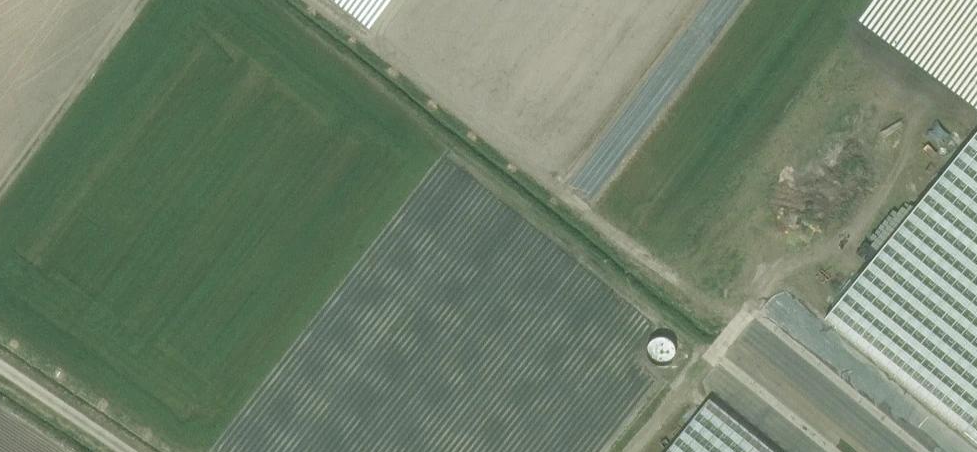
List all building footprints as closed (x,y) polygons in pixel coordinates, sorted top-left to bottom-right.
[(976,131),(822,323),(976,447),(976,132),(976,131)] [(739,361),(702,407),(667,451),(852,451),(739,361)]
